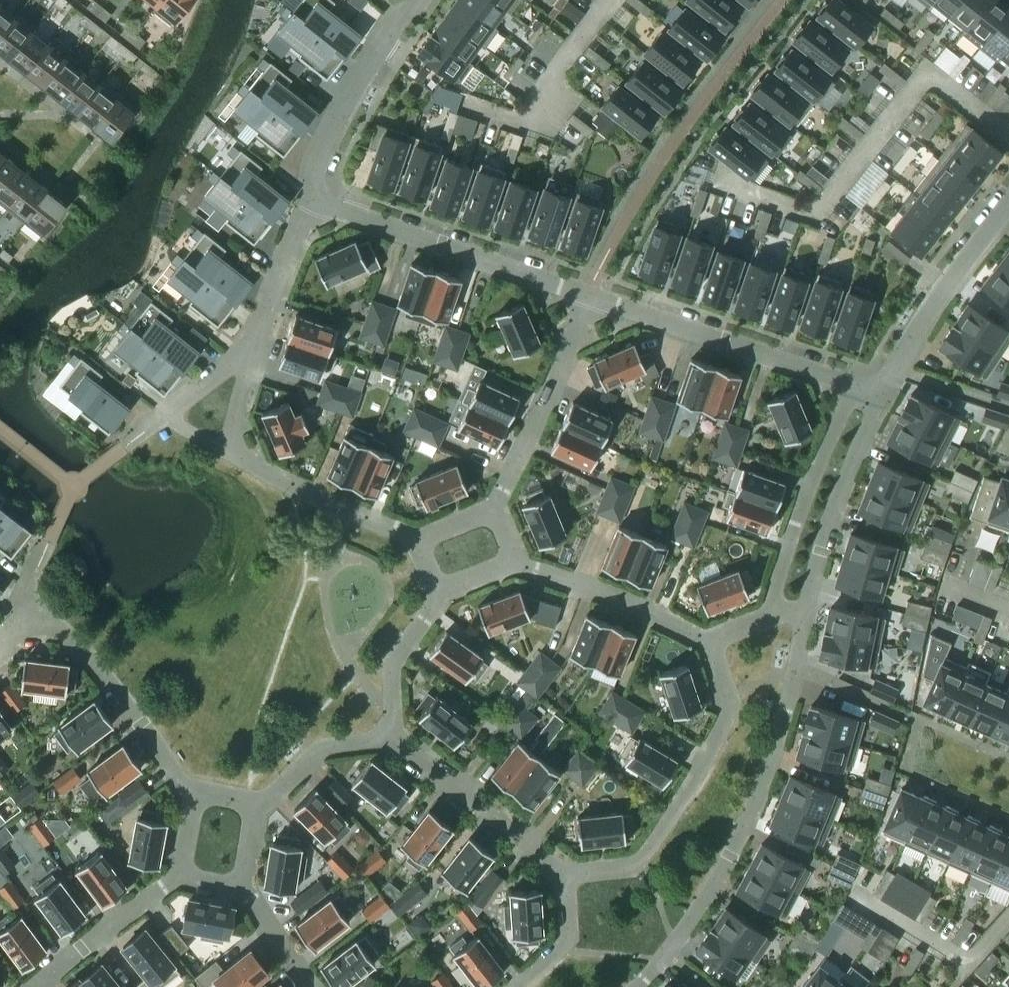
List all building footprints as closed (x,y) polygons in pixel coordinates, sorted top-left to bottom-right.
[(69,2),(66,0),(56,0),(55,1),(64,8),(69,2)] [(94,0),(91,0),(86,7),(96,14),(102,6),(94,0)] [(162,0),(151,0),(156,5),(152,10),(153,11),(162,0)] [(190,0),(162,0),(153,11),(170,25),(190,0)] [(328,9),(335,2),(333,0),(301,0),(292,11),(286,6),(285,6),(346,54),(361,35),(328,9)] [(360,9),(366,0),(348,0),(360,9)] [(498,30),(456,0),(444,17),(485,47),(498,30)] [(493,0),(456,0),(498,30),(498,29),(492,24),(503,9),(510,13),(493,0)] [(510,13),(520,0),(493,0),(510,13)] [(566,0),(557,0),(553,5),(559,10),(566,0)] [(730,0),(688,0),(724,28),(726,26),(728,28),(736,18),(734,16),(740,8),(730,0)] [(876,18),(861,7),(856,13),(840,0),(829,0),(827,3),(825,1),(817,11),(819,13),(817,15),(837,31),(851,43),(855,45),(876,18)] [(961,0),(933,0),(928,7),(929,8),(934,2),(950,14),(961,0)] [(988,0),(961,0),(950,14),(966,27),(961,33),(962,34),(988,0)] [(1008,9),(1008,6),(1001,0),(988,0),(962,34),(979,47),(1008,9)] [(652,10),(641,1),(636,8),(647,16),(652,10)] [(111,13),(102,6),(96,14),(105,21),(111,13)] [(346,54),(285,6),(279,14),(286,19),(277,30),(302,51),(298,56),(326,79),(346,54)] [(17,14),(16,13),(13,17),(0,7),(0,36),(17,14)] [(722,37),(684,7),(668,28),(706,58),(708,55),(710,57),(718,47),(716,45),(722,37)] [(889,21),(894,15),(884,7),(879,13),(889,21)] [(1008,44),(1008,9),(979,47),(996,61),(1008,44)] [(34,27),(17,14),(0,36),(0,52),(9,59),(34,27)] [(89,28),(94,22),(84,14),(79,20),(89,28)] [(903,22),(894,15),(889,21),(899,29),(903,22)] [(485,47),(444,17),(431,35),(472,65),(473,64),(466,59),(478,43),(484,48),(485,47)] [(830,69),(851,43),(837,31),(832,37),(809,19),(803,27),(800,25),(792,35),(795,37),(793,40),(830,69)] [(541,35),(548,25),(542,20),(534,31),(541,35)] [(98,35),(103,29),(94,22),(89,28),(98,35)] [(136,33),(126,25),(120,33),(129,41),(136,33)] [(26,72),(48,44),(32,32),(35,28),(34,27),(9,59),(26,72)] [(927,43),(934,33),(928,28),(920,38),(927,43)] [(534,45),(541,35),(534,31),(527,40),(534,45)] [(698,61),(660,32),(644,52),(682,82),(683,79),(686,81),(694,71),(692,69),(698,61)] [(139,48),(145,40),(136,33),(129,41),(139,48)] [(472,65),(431,35),(418,53),(459,83),(472,65)] [(43,86),(65,58),(62,55),(68,47),(54,37),(48,44),(26,72),(43,86)] [(919,53),(927,43),(920,38),(913,48),(919,53)] [(127,48),(118,41),(113,47),(122,55),(127,48)] [(996,61),(1001,55),(1008,61),(1008,44),(996,61)] [(599,54),(588,46),(583,53),(594,61),(599,54)] [(131,62),(137,55),(127,48),(122,55),(131,62)] [(834,83),(791,48),(785,56),(783,54),(774,64),(777,66),(775,69),(794,84),(815,101),(818,103),(834,83)] [(610,63),(599,54),(594,61),(605,70),(610,63)] [(962,68),(969,58),(963,54),(956,63),(962,68)] [(516,70),(524,60),(517,56),(510,66),(516,70)] [(318,112),(285,87),(292,79),(270,61),(269,62),(263,57),(256,65),(263,70),(249,88),(243,83),(242,83),(303,131),(318,112)] [(60,99),(82,71),(65,58),(43,86),(60,99)] [(154,69),(144,61),(139,68),(149,75),(154,69)] [(680,91),(642,61),(626,81),(664,111),(666,109),(668,110),(676,100),(674,98),(680,91)] [(894,71),(884,62),(878,69),(889,78),(894,71)] [(954,78),(962,68),(956,63),(948,73),(954,78)] [(509,80),(516,70),(510,66),(503,76),(509,80)] [(77,112),(102,81),(101,80),(98,84),(82,71),(60,99),(77,112)] [(905,79),(894,71),(889,78),(900,86),(905,79)] [(794,127),(815,101),(794,84),(790,91),(767,73),(761,80),(758,78),(750,89),(753,91),(751,93),(794,127)] [(94,126),(119,94),(102,81),(77,112),(94,126)] [(998,97),(1006,87),(999,82),(992,92),(998,97)] [(303,131),(242,83),(236,91),(243,96),(234,107),(259,128),(255,133),(283,156),(303,131)] [(656,115),(618,85),(602,105),(639,135),(641,133),(644,135),(652,124),(649,122),(656,115)] [(991,106),(998,97),(992,92),(984,101),(991,106)] [(521,100),(511,93),(506,99),(516,106),(521,100)] [(112,140),(137,108),(119,94),(94,126),(112,140)] [(787,131),(749,102),(743,109),(740,107),(732,118),(735,120),(733,122),(770,152),(787,131)] [(413,124),(418,111),(410,108),(405,121),(413,124)] [(453,127),(457,114),(449,111),(445,124),(453,127)] [(935,127),(943,116),(936,111),(928,122),(935,127)] [(583,121),(572,113),(567,120),(578,128),(583,121)] [(852,124),(841,116),(836,123),(847,131),(852,124)] [(594,130),(583,121),(578,128),(589,137),(594,130)] [(926,138),(935,127),(928,122),(919,133),(926,138)] [(401,159),(410,135),(376,123),(368,148),(377,151),(367,179),(377,182),(376,185),(388,189),(389,186),(392,187),(401,159)] [(1001,151),(966,123),(952,141),(987,169),(1001,151)] [(448,140),(453,127),(445,124),(440,137),(448,140)] [(858,140),(863,133),(852,124),(847,131),(858,140)] [(762,156),(725,126),(719,134),(716,132),(708,142),(710,144),(709,146),(746,176),(762,156)] [(517,149),(522,136),(513,133),(509,146),(517,149)] [(424,198),(442,146),(410,135),(401,159),(409,162),(400,189),(409,193),(408,196),(420,200),(421,197),(424,198)] [(987,169),(952,141),(938,158),(974,186),(987,169)] [(288,200),(256,174),(262,166),(240,149),(239,150),(233,145),(227,153),(233,158),(219,176),(213,171),(212,171),(273,219),(288,200)] [(908,161),(916,150),(910,145),(901,156),(908,161)] [(513,162),(517,149),(509,146),(505,159),(513,162)] [(15,164),(0,152),(0,182),(15,164)] [(899,172),(908,161),(901,156),(892,167),(899,172)] [(974,186),(938,158),(925,175),(961,203),(974,186)] [(455,213),(471,167),(446,159),(430,204),(440,207),(439,210),(451,214),(452,212),(455,213)] [(487,223),(505,171),(480,163),(463,215),(472,218),(471,221),(483,225),(484,222),(487,223)] [(32,177),(15,164),(0,182),(0,204),(7,209),(32,177)] [(805,185),(810,178),(799,169),(794,176),(805,185)] [(273,219),(212,171),(206,178),(213,183),(204,195),(229,215),(225,221),(253,244),(273,219)] [(961,203),(925,175),(912,192),(947,220),(961,203)] [(24,222),(49,190),(32,177),(7,209),(24,222)] [(821,186),(810,178),(805,185),(816,193),(821,186)] [(881,195),(890,184),(883,179),(874,190),(881,195)] [(519,234),(535,189),(510,181),(495,226),(504,229),(503,232),(516,236),(517,233),(519,234)] [(562,214),(571,189),(569,189),(567,196),(544,188),(528,233),(538,236),(537,239),(549,243),(550,241),(553,242),(562,214)] [(702,204),(707,191),(698,188),(694,201),(702,204)] [(585,252),(603,200),(571,189),(562,214),(570,216),(561,244),(570,247),(569,250),(581,254),(582,251),(585,252)] [(41,236),(66,204),(49,190),(24,222),(41,236)] [(873,206),(881,195),(874,190),(866,201),(873,206)] [(947,220),(912,192),(898,208),(934,236),(947,220)] [(698,217),(702,204),(694,201),(689,214),(698,217)] [(934,236),(898,208),(898,209),(903,214),(890,231),(920,254),(934,236)] [(767,226),(771,212),(763,210),(758,223),(767,226)] [(664,279),(681,227),(657,218),(639,271),(642,272),(641,275),(653,279),(654,276),(664,279)] [(762,239),(767,226),(758,223),(754,236),(762,239)] [(252,282),(219,257),(225,249),(204,231),(203,233),(197,227),(190,235),(197,240),(183,258),(176,253),(237,301),(252,282)] [(830,251),(834,238),(826,235),(822,248),(830,251)] [(913,250),(893,235),(885,245),(905,261),(913,250)] [(696,290),(711,245),(686,236),(671,282),(674,283),(673,286),(685,290),(686,287),(696,290)] [(869,253),(874,240),(866,237),(861,250),(869,253)] [(367,266),(355,240),(314,259),(326,285),(367,266)] [(3,248),(0,252),(0,256),(7,262),(12,256),(3,248)] [(826,264),(830,251),(822,248),(817,261),(826,264)] [(998,264),(1008,273),(1008,250),(998,264)] [(727,305),(742,259),(717,251),(702,296),(705,297),(704,300),(716,304),(717,302),(727,305)] [(237,301),(176,253),(170,261),(177,266),(168,277),(193,298),(188,303),(217,326),(237,301)] [(419,320),(436,271),(411,262),(397,304),(407,307),(404,315),(419,320)] [(759,316),(774,270),(750,262),(734,307),(737,308),(736,311),(749,315),(750,312),(759,316)] [(998,264),(982,284),(1008,305),(1008,273),(998,264)] [(791,326),(809,274),(784,266),(766,318),(769,319),(768,322),(781,326),(782,323),(791,326)] [(446,321),(461,279),(436,271),(419,320),(434,325),(436,317),(446,321)] [(824,334),(842,281),(818,273),(800,325),(803,326),(802,329),(814,333),(815,331),(824,334)] [(857,345),(874,292),(850,284),(832,336),(835,337),(834,340),(846,344),(847,341),(857,345)] [(198,351),(166,326),(172,318),(150,300),(150,301),(143,296),(137,304),(143,309),(129,327),(123,322),(183,370),(198,351)] [(376,329),(384,304),(371,300),(363,324),(376,329)] [(540,344),(522,302),(496,313),(514,355),(540,344)] [(387,333),(396,308),(384,304),(376,329),(387,333)] [(967,304),(953,325),(997,355),(1008,337),(1008,332),(967,304)] [(329,353),(337,329),(295,315),(287,339),(336,356),(336,355),(329,353)] [(183,370),(123,322),(117,330),(123,335),(114,346),(140,366),(135,372),(164,395),(183,370)] [(387,333),(376,329),(363,324),(359,336),(383,344),(387,333)] [(449,353),(457,329),(445,325),(437,349),(449,353)] [(997,355),(953,325),(939,346),(983,376),(997,355)] [(461,357),(469,333),(457,329),(449,353),(461,357)] [(331,371),(336,356),(287,339),(278,364),(320,378),(323,368),(331,371)] [(645,369),(634,343),(592,361),(594,364),(587,367),(595,387),(602,384),(604,387),(645,369)] [(457,369),(461,357),(449,353),(437,349),(433,361),(457,369)] [(128,407),(96,382),(102,374),(80,357),(80,358),(73,353),(67,361),(73,366),(59,385),(84,405),(80,411),(108,433),(128,407)] [(701,408),(715,366),(690,358),(676,400),(701,408)] [(726,416),(740,375),(715,366),(701,408),(726,416)] [(345,400),(349,388),(324,380),(320,392),(345,400)] [(508,422),(519,398),(479,380),(475,389),(467,386),(461,400),(508,422)] [(1001,382),(996,394),(1008,399),(1008,385),(1001,382)] [(352,416),(361,392),(349,388),(345,400),(341,412),(352,416)] [(811,431),(794,389),(768,400),(785,442),(811,431)] [(341,412),(345,400),(320,392),(316,404),(341,412)] [(958,418),(910,393),(899,416),(947,440),(958,418)] [(655,424),(663,400),(651,395),(643,420),(655,424)] [(497,445),(508,422),(461,400),(460,401),(468,404),(457,427),(497,445)] [(667,428),(675,404),(663,400),(655,424),(667,428)] [(308,428),(301,412),(294,416),(288,401),(262,413),(280,454),(306,443),(301,432),(308,428)] [(601,443),(612,420),(572,401),(561,425),(601,443)] [(415,435),(420,424),(425,412),(413,407),(403,430),(415,435)] [(1005,428),(1008,416),(985,408),(981,420),(1005,428)] [(443,434),(448,423),(425,412),(420,424),(443,434)] [(947,440),(899,416),(888,439),(935,463),(947,440)] [(667,428),(655,424),(643,420),(639,432),(663,440),(667,428)] [(728,450),(736,426),(724,421),(716,446),(728,450)] [(443,434),(420,424),(415,435),(437,446),(443,434)] [(591,467),(601,443),(561,425),(550,449),(591,467)] [(740,454),(748,430),(736,426),(728,450),(740,454)] [(351,486),(372,438),(371,437),(367,445),(344,435),(327,475),(351,486)] [(375,496),(392,455),(383,451),(386,444),(372,438),(351,486),(375,496)] [(736,466),(740,454),(728,450),(716,446),(712,458),(736,466)] [(926,482),(877,462),(868,486),(917,506),(926,482)] [(467,490),(457,464),(415,481),(416,484),(409,487),(416,506),(424,503),(425,507),(467,490)] [(776,508),(784,483),(743,468),(735,492),(727,489),(727,490),(776,508)] [(972,491),(977,479),(954,469),(949,481),(972,491)] [(629,498),(634,486),(610,476),(605,488),(617,493),(629,498)] [(1008,531),(1008,530),(1008,479),(1001,476),(999,482),(983,476),(969,517),(1008,531)] [(967,502),(972,491),(949,481),(944,492),(967,502)] [(917,506),(868,486),(858,509),(908,529),(917,506)] [(566,535),(548,493),(545,495),(542,487),(522,495),(525,503),(522,504),(540,546),(566,535)] [(608,516),(617,493),(605,488),(596,512),(608,516)] [(767,532),(776,508),(727,490),(722,505),(729,507),(726,517),(767,532)] [(620,521),(629,498),(617,493),(608,516),(620,521)] [(702,523),(707,511),(684,501),(679,513),(691,518),(702,523)] [(0,507),(0,549),(11,557),(31,532),(0,507)] [(681,542),(691,518),(679,513),(669,537),(681,542)] [(693,546),(702,523),(691,518),(681,542),(693,546)] [(626,576),(642,535),(618,525),(601,566),(626,576)] [(894,573),(901,549),(850,534),(843,558),(894,573)] [(947,554),(951,542),(928,534),(923,546),(947,554)] [(649,586),(666,545),(642,535),(626,576),(649,586)] [(943,565),(947,554),(923,546),(919,557),(943,565)] [(880,595),(887,572),(894,574),(894,573),(843,558),(836,582),(880,595)] [(996,579),(1001,566),(993,563),(988,575),(996,579)] [(754,589),(747,569),(739,572),(738,569),(696,585),(706,612),(748,595),(747,592),(754,589)] [(991,592),(996,579),(988,575),(983,588),(991,592)] [(530,616),(520,590),(477,606),(487,632),(530,616)] [(928,618),(931,606),(907,600),(904,612),(928,618)] [(877,643),(882,617),(829,607),(825,632),(877,643)] [(925,631),(928,618),(904,612),(901,625),(925,631)] [(594,665),(611,624),(586,614),(570,655),(594,665)] [(986,630),(991,617),(983,614),(978,627),(986,630)] [(618,674),(635,633),(611,624),(594,665),(618,674)] [(981,643),(986,630),(978,627),(973,640),(981,643)] [(482,657),(446,630),(429,653),(466,680),(468,677),(474,681),(487,664),(480,660),(482,657)] [(872,667),(877,643),(825,632),(820,657),(872,667)] [(536,697),(560,667),(540,651),(516,681),(536,697)] [(944,714),(945,715),(966,667),(943,657),(923,702),(945,711),(944,714)] [(24,659),(21,687),(66,693),(66,691),(74,692),(77,670),(69,669),(69,665),(24,659)] [(701,707),(686,664),(659,673),(674,716),(701,707)] [(967,724),(985,683),(964,674),(966,667),(945,715),(956,720),(957,717),(967,721),(966,724),(967,724)] [(892,701),(897,689),(874,679),(869,691),(892,701)] [(1008,688),(1008,686),(1006,693),(985,683),(967,724),(978,729),(979,727),(989,731),(987,734),(989,734),(1008,688)] [(0,692),(14,711),(25,703),(10,684),(0,692)] [(989,734),(1000,739),(1001,736),(1008,740),(1008,688),(989,734)] [(631,732),(644,710),(612,691),(598,712),(631,732)] [(472,723),(436,695),(434,698),(428,693),(414,709),(421,714),(418,717),(454,745),(472,723)] [(60,728),(54,733),(67,751),(73,746),(76,750),(112,723),(95,700),(59,727),(60,728)] [(521,737),(537,717),(517,701),(501,721),(521,737)] [(855,744),(862,719),(810,705),(803,729),(855,744)] [(897,721),(874,711),(869,722),(892,732),(897,721)] [(0,712),(0,737),(12,728),(0,712)] [(848,768),(855,744),(803,729),(797,754),(848,768)] [(677,760),(639,737),(637,740),(630,736),(619,754),(626,758),(624,761),(663,784),(677,760)] [(532,807),(559,773),(539,757),(518,740),(491,775),(512,791),(532,807)] [(141,767),(124,744),(87,771),(91,775),(81,782),(92,797),(101,790),(105,794),(141,767)] [(582,785),(598,765),(578,749),(562,769),(582,785)] [(387,810),(389,809),(395,814),(409,796),(403,791),(405,788),(370,760),(352,782),(387,810)] [(73,767),(53,782),(61,792),(80,777),(73,767)] [(839,796),(789,776),(780,799),(829,819),(839,796)] [(886,796),(890,784),(867,776),(863,788),(886,796)] [(146,789),(138,779),(119,793),(127,804),(146,789)] [(342,806),(351,797),(334,780),(325,788),(342,806)] [(32,782),(12,796),(20,807),(39,792),(32,782)] [(350,828),(345,822),(346,821),(314,788),(294,809),(326,841),(329,838),(334,843),(350,828)] [(882,808),(886,796),(863,788),(858,800),(882,808)] [(903,843),(925,795),(924,795),(922,798),(900,788),(880,833),(903,843)] [(925,853),(947,805),(946,805),(944,807),(935,803),(936,800),(925,795),(903,843),(925,853)] [(820,842),(829,819),(780,799),(770,823),(820,842)] [(947,863),(969,815),(967,814),(966,817),(956,813),(958,810),(947,805),(925,853),(947,863)] [(140,817),(138,816),(129,861),(157,866),(166,822),(162,821),(163,813),(141,809),(140,817)] [(418,869),(423,862),(424,863),(452,827),(429,810),(401,845),(411,852),(406,859),(418,869)] [(633,835),(630,814),(623,815),(622,812),(577,817),(580,845),(625,840),(625,836),(633,835)] [(969,872),(990,825),(989,824),(988,827),(978,823),(980,820),(969,815),(947,863),(969,872)] [(54,837),(40,817),(29,825),(44,844),(54,837)] [(1008,842),(1008,836),(1000,832),(1002,829),(990,825),(969,872),(991,882),(1008,842)] [(299,855),(300,846),(298,846),(299,838),(277,835),(276,843),(272,842),(265,887),(293,891),(295,877),(303,878),(306,856),(299,855)] [(442,872),(464,890),(492,854),(470,836),(442,872)] [(991,882),(1008,890),(1008,842),(991,882)] [(808,869),(761,844),(749,866),(796,891),(808,869)] [(0,847),(0,869),(4,874),(14,866),(0,847)] [(385,860),(377,850),(358,864),(366,874),(385,860)] [(127,887),(100,851),(77,868),(104,905),(127,887)] [(353,868),(336,851),(327,860),(344,877),(353,868)] [(859,863),(837,852),(831,864),(854,874),(859,863)] [(854,874),(831,864),(826,875),(849,886),(854,874)] [(796,891),(749,866),(737,888),(784,913),(796,891)] [(492,869),(470,898),(480,906),(502,877),(492,869)] [(887,886),(894,874),(887,869),(879,881),(887,886)] [(57,880),(52,874),(34,887),(39,894),(35,896),(63,932),(85,915),(58,879),(57,880)] [(319,880),(290,902),(298,912),(327,890),(319,880)] [(0,887),(0,890),(13,908),(23,900),(9,881),(0,887)] [(880,897),(887,886),(879,881),(872,893),(880,897)] [(418,882),(390,904),(397,914),(426,892),(418,882)] [(503,905),(505,928),(513,927),(513,936),(515,936),(516,944),(538,943),(538,935),(542,934),(539,889),(511,891),(511,905),(503,905)] [(928,911),(936,899),(928,894),(921,906),(928,911)] [(331,898),(295,926),(313,948),(349,921),(346,917),(353,913),(339,895),(333,900),(331,898)] [(381,895),(362,910),(370,920),(389,905),(381,895)] [(233,907),(189,898),(183,926),(202,930),(200,938),(222,942),(224,934),(228,935),(233,907)] [(481,922),(466,903),(456,910),(471,930),(481,922)] [(921,922),(928,911),(921,906),(914,918),(921,922)] [(769,938),(725,908),(710,929),(757,961),(755,959),(769,938)] [(6,915),(0,920),(0,936),(24,968),(47,951),(20,915),(10,922),(6,915)] [(966,933),(973,921),(966,917),(958,929),(966,933)] [(874,939),(881,927),(874,922),(867,934),(874,939)] [(188,946),(171,924),(160,934),(177,955),(188,946)] [(821,938),(799,925),(793,936),(814,949),(821,938)] [(147,976),(136,985),(138,986),(161,986),(180,972),(145,929),(123,946),(147,976)] [(757,961),(710,929),(696,950),(734,976),(735,975),(741,979),(745,978),(757,961)] [(959,945),(966,933),(958,929),(951,941),(959,945)] [(867,951),(874,939),(867,934),(860,946),(867,951)] [(480,986),(483,986),(504,971),(476,935),(467,942),(462,936),(449,946),(454,952),(453,953),(480,986)] [(321,967),(336,986),(342,986),(374,962),(372,959),(378,954),(364,936),(358,941),(357,940),(321,967)] [(814,949),(793,936),(787,947),(808,959),(814,949)] [(916,964),(923,952),(915,947),(908,959),(916,964)] [(216,959),(194,977),(202,986),(205,986),(215,979),(221,986),(249,986),(268,972),(250,950),(224,970),(216,959)] [(989,967),(998,958),(991,951),(982,961),(989,967)] [(843,975),(843,974),(844,972),(825,957),(801,986),(833,986),(843,975)] [(909,975),(916,964),(908,959),(901,971),(909,975)] [(981,976),(989,967),(982,961),(974,970),(981,976)] [(78,979),(85,986),(121,986),(102,964),(81,980),(79,978),(78,979)] [(432,980),(437,986),(453,986),(442,973),(432,980)] [(362,986),(377,986),(380,980),(368,975),(362,986)] [(843,975),(833,986),(859,986),(843,975)] [(78,979),(68,986),(85,986),(78,979)]
